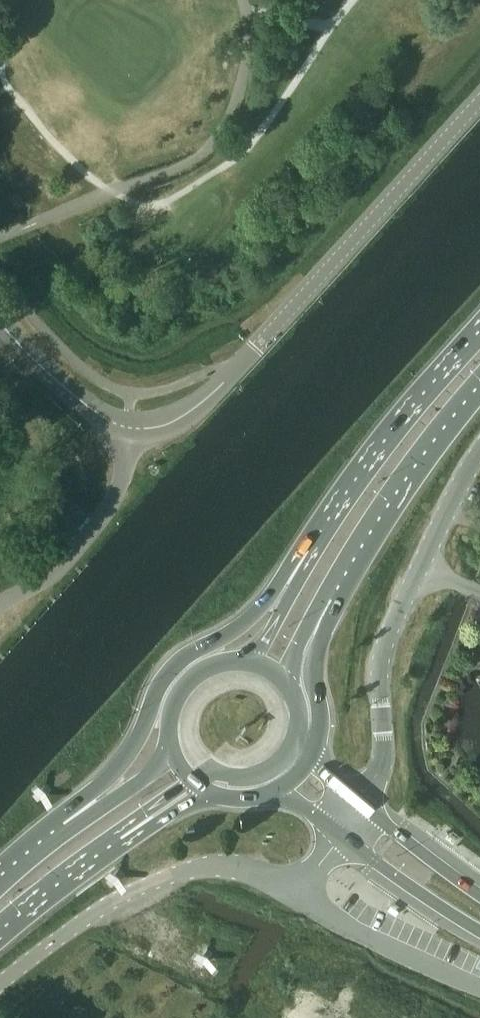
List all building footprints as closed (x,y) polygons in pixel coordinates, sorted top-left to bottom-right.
[(19,191),(11,196),(17,206),(25,202),(19,191)]
